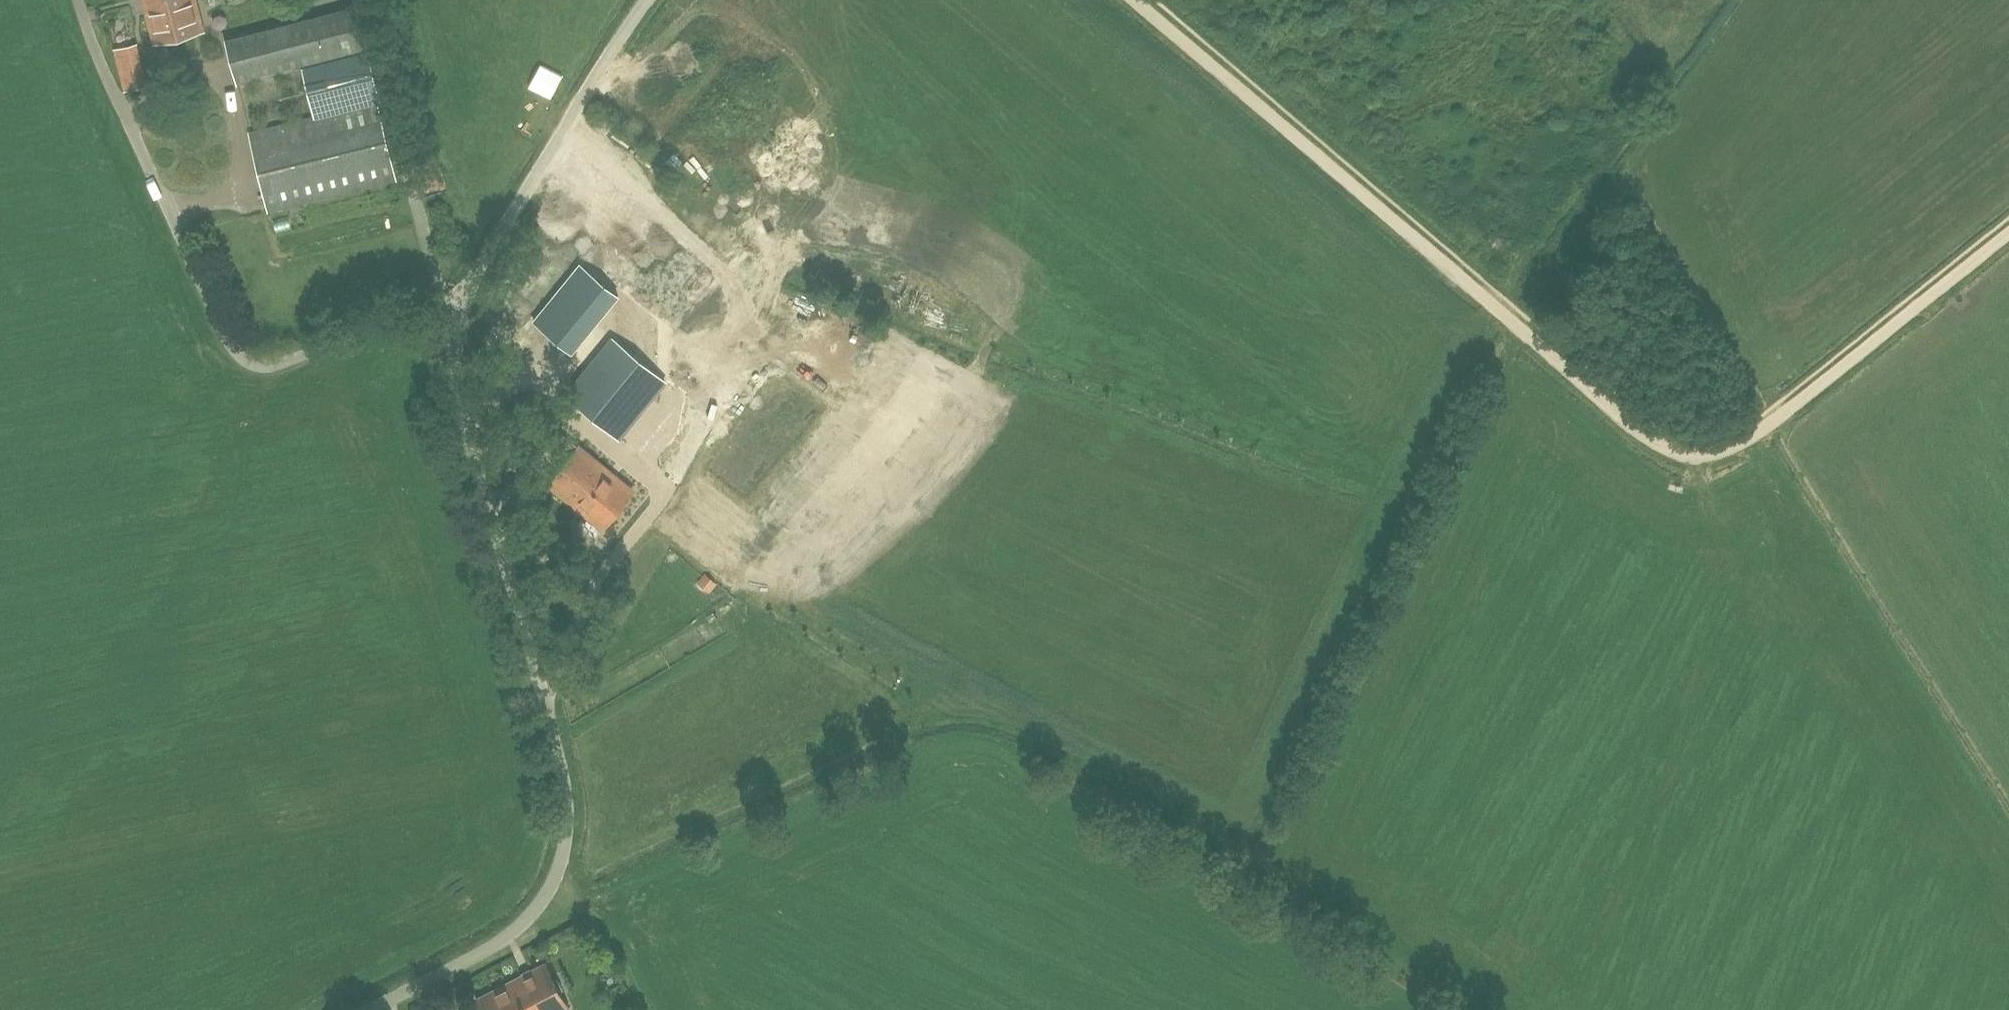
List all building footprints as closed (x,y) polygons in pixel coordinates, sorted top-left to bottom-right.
[(156,41),(203,30),(195,0),(145,0),(156,41)] [(366,51),(365,52),(354,8),(211,43),(222,88),(303,68),(315,116),(249,133),(269,213),(398,180),(378,101),(379,101),(366,51)] [(747,166),(733,155),(713,179),(755,215),(758,212),(774,226),(786,212),(769,198),(776,190),(762,179),(767,173),(752,160),(747,166)] [(604,174),(592,188),(620,212),(632,199),(604,174)] [(630,283),(593,254),(548,311),(586,340),(630,283)] [(614,339),(567,394),(617,437),(664,381),(614,339)] [(740,490),(752,476),(757,480),(761,483),(774,468),(770,465),(769,464),(765,460),(777,446),(774,443),(788,426),(791,429),(795,432),(804,439),(821,419),(809,408),(784,388),(767,408),(771,411),(756,429),(749,423),(712,467),(740,490)] [(604,527),(633,490),(577,447),(548,484),(604,527)] [(476,998),(482,1009),(567,1009),(569,1009),(560,992),(562,989),(557,980),(554,980),(545,962),(476,998)]
